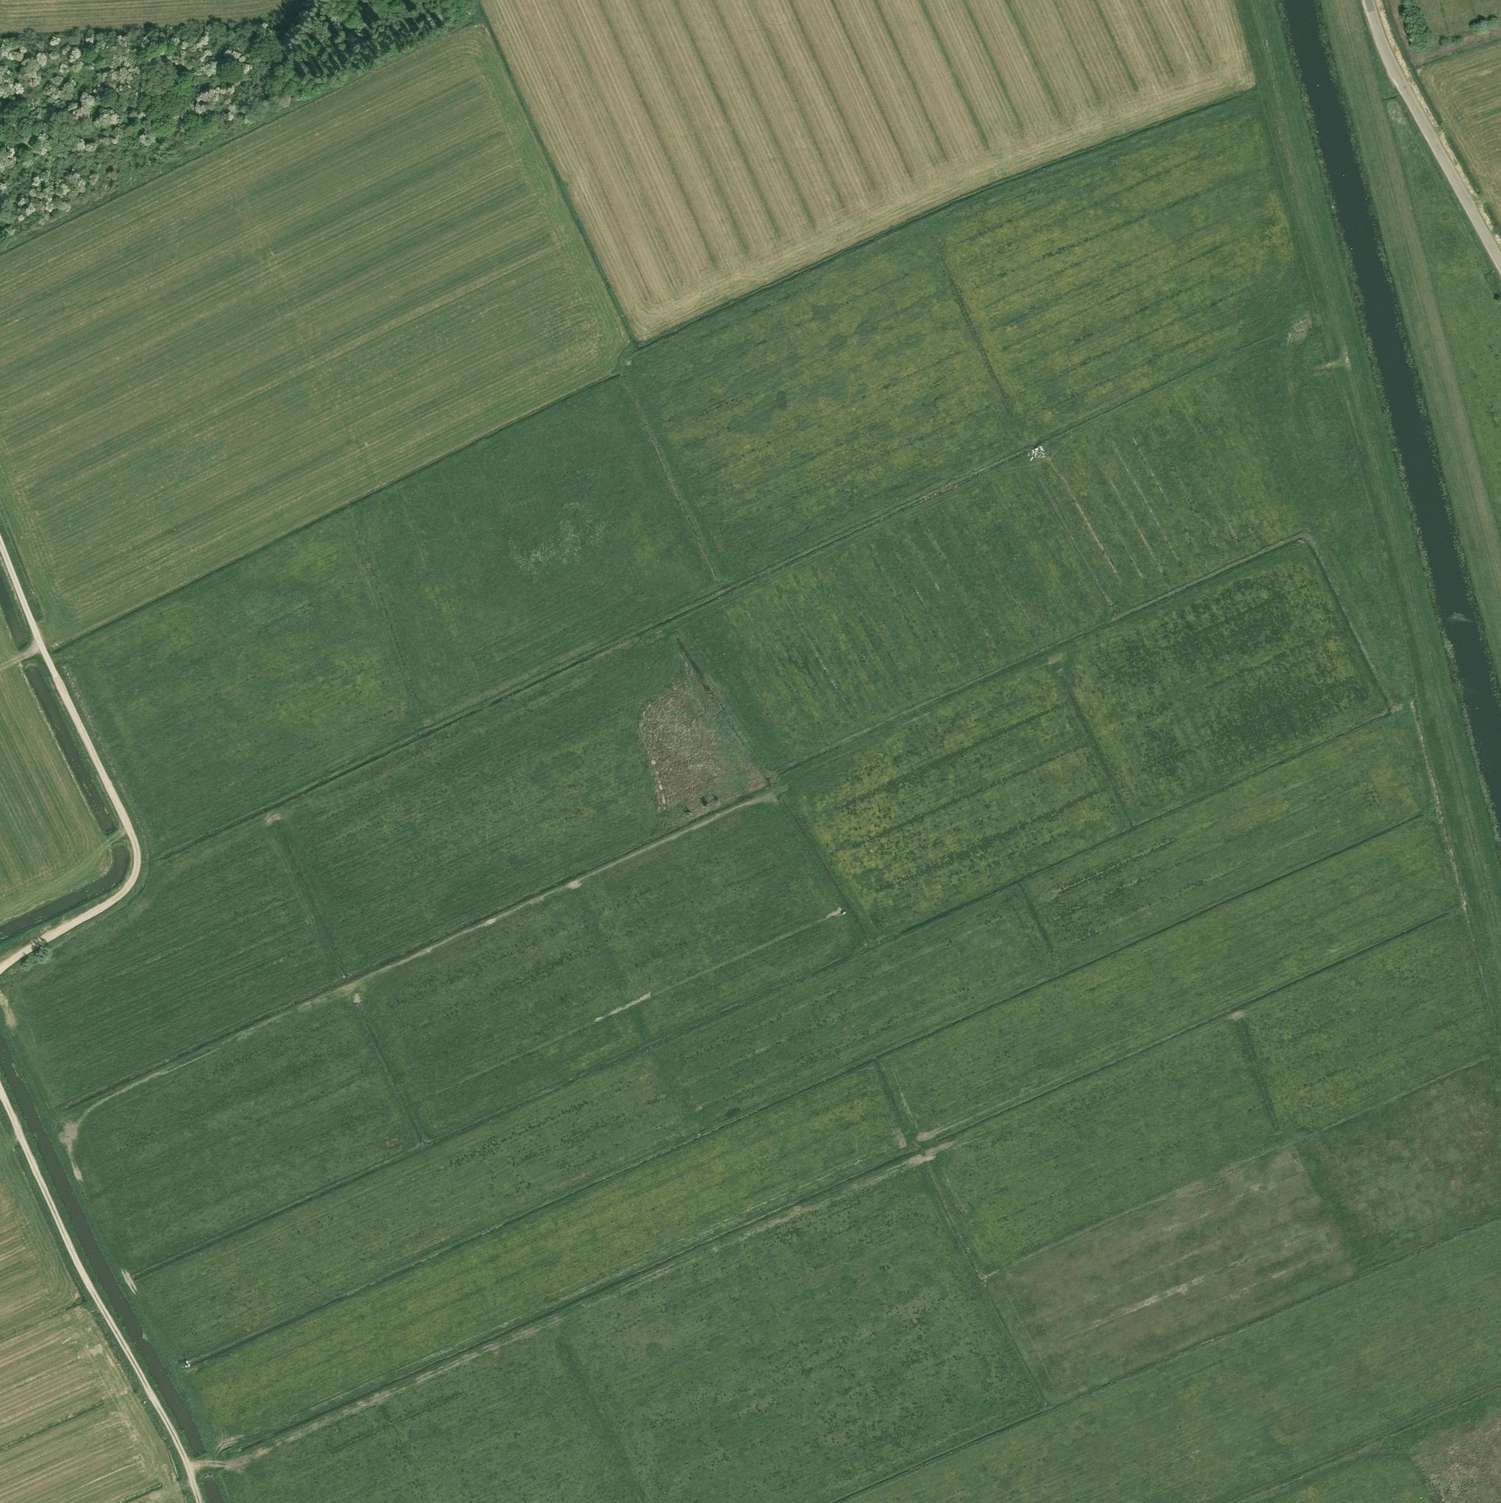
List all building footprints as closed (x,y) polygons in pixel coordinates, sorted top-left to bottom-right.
[(1037,445),(1041,454),(1050,450),(1046,441),(1037,445)]
